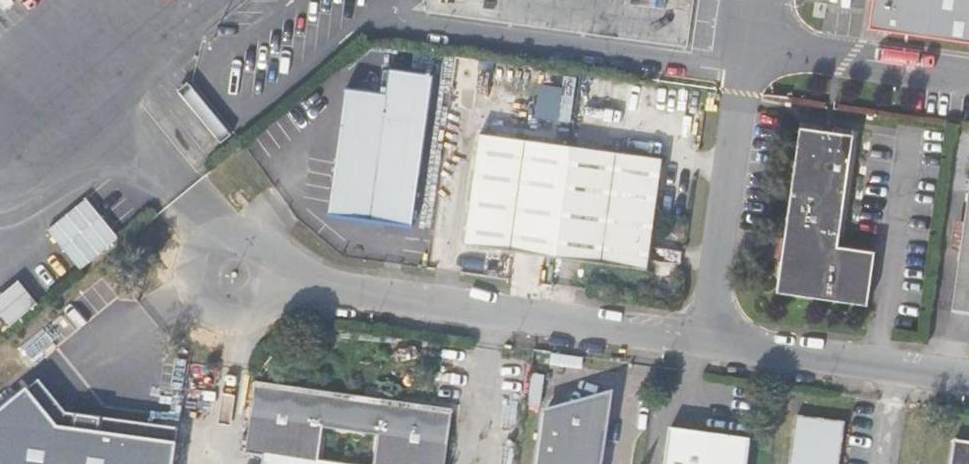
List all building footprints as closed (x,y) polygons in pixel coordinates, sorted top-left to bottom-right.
[(25,0),(0,0),(0,19),(25,0)] [(873,26),(968,43),(968,0),(877,0),(873,26)] [(336,203),(370,209),(398,212),(421,216),(443,64),(397,57),(394,84),(354,78),(336,203)] [(806,120),(790,228),(786,253),(782,283),(875,295),(883,241),(844,235),(859,128),(806,120)] [(474,233),(568,246),(582,135),(490,121),(474,233)] [(582,135),(568,246),(657,258),(673,148),(582,135)] [(83,270),(121,237),(86,197),(48,230),(83,270)] [(398,212),(370,209),(368,220),(396,224),(398,212)] [(786,253),(790,228),(779,226),(775,252),(786,253)] [(0,299),(0,313),(3,317),(30,292),(20,281),(0,299)] [(256,374),(242,463),(445,463),(454,403),(256,374)] [(614,395),(551,408),(611,416),(614,395)] [(551,408),(542,463),(603,463),(611,416),(551,408)] [(802,412),(794,463),(846,463),(853,420),(802,412)] [(754,435),(672,425),(666,463),(750,463),(754,435)] [(958,438),(955,463),(968,463),(968,440),(958,438)]
